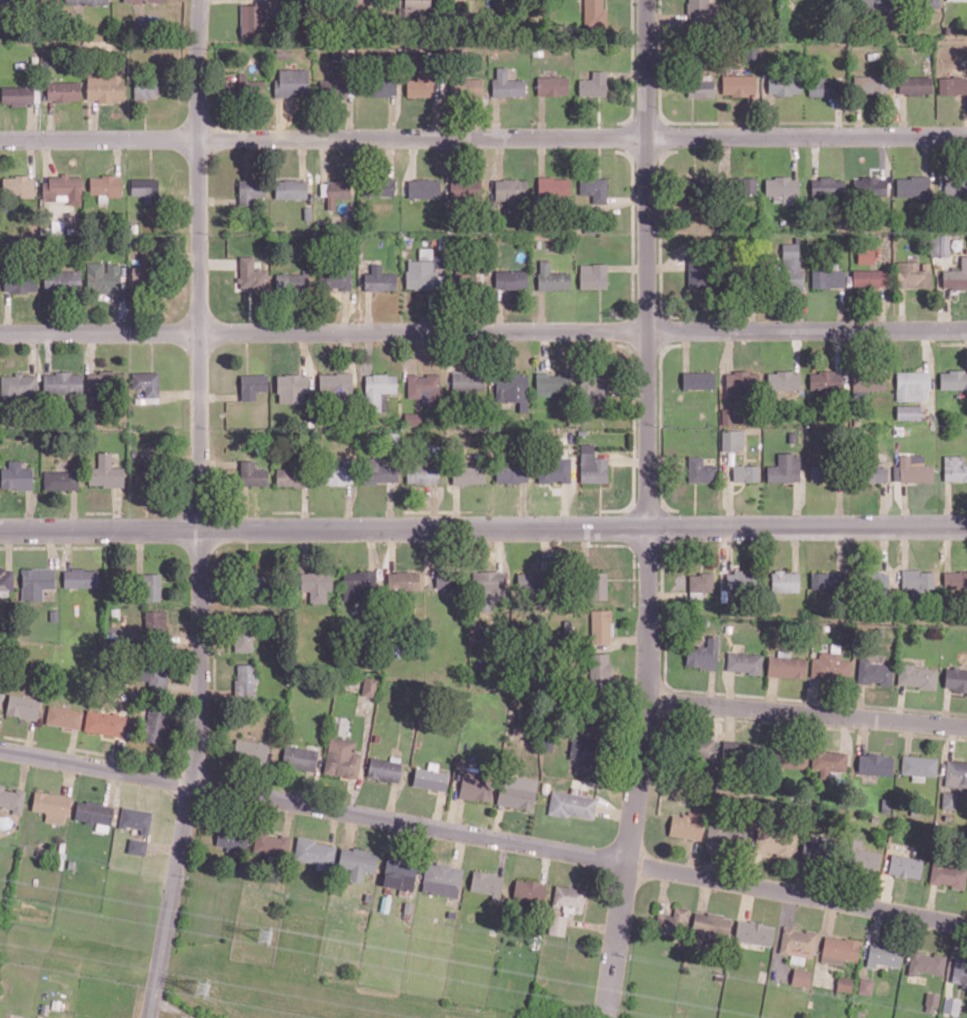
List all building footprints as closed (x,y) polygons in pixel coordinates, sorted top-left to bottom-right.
[(351,9),(344,0),(362,0),(351,9)] [(398,19),(398,0),(429,0),(429,7),(413,7),(413,20),(398,19)] [(584,28),(584,0),(602,0),(602,13),(606,13),(606,29),(584,28)] [(688,1),(688,0),(709,0),(709,4),(715,4),(715,24),(709,24),(709,30),(688,30),(688,13),(686,13),(686,1),(688,1)] [(857,6),(858,0),(890,0),(888,13),(879,12),(879,8),(857,6)] [(265,4),(265,19),(262,19),(262,38),(240,38),(240,4),(265,4)] [(433,96),(407,96),(406,79),(416,79),(416,60),(432,60),(433,96)] [(525,78),(525,95),(492,95),(492,77),(496,77),(496,66),(507,66),(507,79),(525,78)] [(307,68),(307,96),(274,96),(274,78),(279,78),(278,68),(307,68)] [(123,78),(123,99),(113,99),(113,102),(97,102),(97,99),(86,99),(86,69),(109,69),(110,70),(121,70),(121,78),(123,78)] [(396,94),(389,94),(389,95),(372,96),(372,95),(364,95),(364,77),(384,76),(384,70),(396,70),(396,94)] [(606,70),(606,78),(605,79),(605,83),(606,83),(606,87),(605,87),(605,95),(578,95),(578,78),(592,78),(592,70),(606,70)] [(347,96),(319,96),(319,79),(331,79),(331,71),(344,71),(343,79),(347,79),(347,96)] [(264,80),(264,96),(239,96),(239,73),(246,73),(246,80),(264,80)] [(755,74),(755,93),(747,93),(747,95),(732,95),(732,93),(722,93),(722,74),(755,74)] [(842,78),(842,95),(808,95),(808,79),(811,79),(811,74),(824,74),(824,78),(842,78)] [(887,75),(887,92),(874,92),(874,93),(854,93),(854,75),(868,75),(868,74),(871,74),(871,75),(887,75)] [(964,78),(966,78),(966,93),(956,93),(956,94),(952,94),(939,94),(939,77),(953,77),(953,74),(956,74),(956,76),(964,76),(964,78)] [(568,75),(568,94),(561,94),(561,95),(544,95),(544,94),(537,94),(537,76),(549,76),(549,75),(568,75)] [(801,92),(791,92),(791,95),(775,95),(775,92),(768,92),(768,75),(773,75),(801,75),(801,92)] [(931,76),(931,92),(922,93),(922,95),(907,95),(907,92),(898,92),(898,76),(931,76)] [(482,77),(483,95),(450,95),(450,78),(482,77)] [(147,98),(133,98),(133,79),(158,79),(158,95),(147,95),(147,98)] [(713,79),(714,96),(688,96),(688,79),(713,79)] [(79,81),(79,99),(69,99),(69,101),(54,101),(54,99),(46,99),(46,81),(79,81)] [(33,86),(33,102),(25,102),(25,106),(10,106),(10,103),(1,103),(0,86),(33,86)] [(83,175),(83,200),(69,200),(69,194),(57,194),(57,199),(51,199),(51,198),(44,198),(44,181),(50,181),(50,175),(62,175),(62,172),(71,172),(71,175),(83,175)] [(123,176),(123,196),(108,196),(108,193),(91,193),(91,176),(103,176),(103,173),(105,173),(105,174),(114,174),(114,173),(117,173),(117,176),(123,176)] [(36,176),(36,196),(22,196),(22,193),(4,193),(4,176),(16,176),(16,174),(18,174),(27,174),(30,174),(30,176),(36,176)] [(798,178),(798,195),(792,195),(792,204),(782,204),(782,195),(765,195),(765,178),(774,178),(774,175),(790,175),(790,178),(798,178)] [(886,178),(886,195),(853,195),(853,178),(860,178),(860,175),(878,175),(878,178),(886,178)] [(929,175),(929,200),(920,200),(920,196),(896,196),(896,177),(910,177),(910,175),(929,175)] [(955,175),(966,175),(966,178),(966,194),(943,194),(944,190),(942,190),(942,188),(944,188),(944,178),(954,178),(955,175)] [(570,178),(570,194),(538,194),(538,176),(553,176),(553,178),(570,178)] [(756,177),(756,182),(757,182),(757,183),(756,183),(756,193),(751,193),(751,194),(749,194),(749,193),(722,193),(722,178),(729,178),(729,177),(737,177),(737,176),(743,176),(743,177),(756,177)] [(844,179),(844,196),(811,196),(811,179),(818,179),(818,177),(820,177),(820,176),(834,176),(834,179),(844,179)] [(606,177),(607,202),(592,202),(592,194),(579,194),(579,178),(606,177)] [(132,194),(132,178),(158,178),(158,203),(143,204),(143,194),(132,194)] [(307,180),(307,198),(275,198),(275,180),(281,180),(281,178),(299,178),(299,180),(307,180)] [(395,178),(395,180),(394,180),(394,194),(362,195),(362,180),(379,180),(379,178),(395,178)] [(440,197),(408,197),(408,180),(415,180),(415,178),(432,178),(432,179),(440,179),(440,197)] [(480,178),(480,197),(467,197),(467,198),(457,198),(457,197),(450,197),(450,178),(480,178)] [(527,179),(527,197),(515,197),(515,205),(507,205),(507,199),(495,199),(495,179),(502,179),(502,178),(519,178),(519,179),(527,179)] [(239,179),(265,179),(266,195),(253,195),(253,204),(239,204),(239,202),(238,202),(238,199),(239,199),(239,179)] [(336,179),(350,179),(350,197),(335,197),(335,209),(327,209),(327,181),(336,181),(336,179)] [(803,268),(803,290),(782,290),(782,257),(782,242),(794,242),(794,236),(798,236),(798,257),(800,257),(800,268),(803,268)] [(858,262),(873,262),(874,245),(858,245),(858,262)] [(158,248),(158,263),(155,263),(155,264),(145,265),(145,262),(140,262),(140,248),(158,248)] [(688,288),(688,257),(701,257),(701,255),(706,255),(706,257),(716,257),(716,288),(688,288)] [(961,255),(966,255),(966,286),(966,288),(951,288),(951,286),(943,286),(943,269),(951,269),(951,266),(956,266),(956,269),(961,269),(961,255)] [(446,268),(446,286),(407,286),(407,268),(417,268),(417,259),(433,259),(433,268),(446,268)] [(570,272),(570,288),(553,288),(553,290),(538,290),(538,272),(539,272),(539,259),(549,259),(549,265),(550,266),(550,272),(570,272)] [(119,263),(119,289),(110,289),(110,291),(99,291),(99,289),(88,289),(88,261),(109,261),(114,261),(114,263),(116,263),(119,263)] [(930,269),(930,286),(917,286),(917,287),(912,287),(912,286),(905,286),(905,287),(904,287),(897,287),(897,270),(897,261),(918,261),(918,269),(921,269),(921,262),(929,262),(929,269),(930,269)] [(607,262),(607,273),(606,274),(607,288),(579,288),(579,272),(580,271),(580,263),(592,263),(607,262)] [(39,272),(39,290),(30,290),(30,292),(14,292),(14,289),(6,289),(6,272),(18,272),(18,263),(32,263),(31,272),(39,272)] [(396,273),(396,290),(365,290),(365,273),(371,273),(371,263),(382,263),(382,273),(396,273)] [(157,267),(157,291),(130,291),(130,267),(133,267),(133,265),(140,265),(140,267),(157,267)] [(332,289),(317,289),(317,271),(337,271),(337,265),(351,265),(351,290),(341,290),(341,287),(332,287),(332,289)] [(82,269),(82,288),(70,288),(70,291),(55,291),(55,289),(46,289),(46,269),(82,269)] [(476,272),(476,289),(470,289),(470,291),(458,291),(458,287),(450,287),(450,272),(456,272),(456,269),(469,269),(469,272),(476,272)] [(527,287),(518,287),(518,289),(503,289),(503,287),(495,287),(495,269),(527,269),(527,287)] [(723,269),(764,270),(764,291),(746,291),(746,287),(722,286),(723,269)] [(844,270),(845,286),(829,286),(829,288),(825,288),(825,287),(811,287),(811,269),(827,269),(837,269),(837,270),(844,270)] [(852,286),(852,269),(885,269),(885,286),(877,286),(877,288),(862,288),(862,286),(852,286)] [(308,273),(308,291),(278,291),(278,273),(308,273)] [(127,372),(127,391),(104,391),(104,399),(93,399),(93,391),(88,391),(88,372),(100,372),(100,369),(116,369),(116,372),(127,372)] [(885,390),(866,390),(866,398),(853,398),(853,390),(851,390),(851,369),(862,369),(862,371),(885,371),(885,390)] [(964,372),(966,372),(966,388),(940,388),(940,371),(949,371),(949,369),(964,369),(964,372)] [(484,373),(484,389),(466,389),(466,393),(454,393),(454,389),(452,389),(452,370),(467,370),(467,373),(484,373)] [(759,372),(758,389),(739,389),(739,397),(725,397),(726,372),(734,372),(734,370),(750,370),(750,372),(759,372)] [(800,372),(800,390),(784,390),(784,389),(767,388),(767,372),(776,372),(776,370),(793,370),(793,372),(800,372)] [(842,372),(842,389),(832,389),(832,399),(819,399),(819,389),(809,389),(809,372),(818,372),(818,370),(834,370),(834,372),(842,372)] [(83,373),(83,393),(45,393),(45,373),(57,373),(57,371),(72,371),(72,373),(83,373)] [(161,397),(147,396),(147,388),(133,388),(133,371),(161,371),(161,397)] [(606,372),(606,396),(593,396),(593,403),(580,402),(580,388),(579,388),(579,371),(591,371),(591,372),(606,372)] [(715,371),(715,388),(683,388),(683,371),(715,371)] [(929,371),(929,389),(927,389),(927,400),(896,400),(896,387),(896,371),(929,371)] [(39,374),(39,393),(35,393),(35,395),(26,395),(26,393),(17,393),(17,401),(3,401),(3,374),(17,374),(17,372),(24,372),(24,374),(39,374)] [(352,372),(352,400),(332,400),(332,394),(331,394),(331,390),(318,390),(318,373),(336,373),(336,372),(352,372)] [(527,373),(527,400),(496,400),(495,373),(504,373),(504,372),(519,372),(519,373),(527,373)] [(570,373),(570,401),(560,401),(560,393),(552,393),(552,396),(535,396),(535,395),(535,392),(536,392),(536,372),(548,372),(548,374),(557,374),(557,373),(570,373)] [(255,399),(240,400),(239,374),(267,373),(267,390),(255,390),(255,399)] [(386,411),(365,411),(365,374),(372,374),(372,373),(387,373),(387,374),(394,374),(395,392),(386,392),(386,411)] [(440,373),(440,403),(428,403),(428,397),(422,397),(407,397),(407,373),(417,373),(417,375),(426,375),(426,373),(440,373)] [(308,375),(308,393),(304,393),(304,403),(278,403),(278,392),(276,392),(276,375),(284,375),(284,374),(300,374),(300,375),(308,375)] [(920,405),(920,419),(897,419),(897,405),(920,405)] [(733,408),(732,424),(722,424),(722,408),(733,408)] [(405,412),(404,423),(420,423),(420,413),(405,412)] [(737,450),(721,450),(722,429),(744,429),(743,449),(737,449),(737,450)] [(607,457),(607,482),(580,482),(580,464),(579,464),(579,461),(580,461),(580,452),(580,443),(593,443),(593,452),(594,452),(594,457),(607,457)] [(123,466),(123,486),(104,486),(104,484),(91,484),(91,467),(100,467),(100,452),(107,452),(107,451),(109,451),(109,452),(114,452),(114,466),(123,466)] [(158,451),(158,484),(149,484),(149,485),(135,485),(135,458),(140,458),(140,451),(158,451)] [(800,455),(800,467),(799,467),(799,480),(793,480),(793,481),(786,481),(786,482),(784,482),(784,481),(767,481),(767,465),(777,465),(777,452),(793,452),(793,455),(800,455)] [(716,465),(715,482),(688,481),(688,455),(703,456),(703,465),(716,465)] [(933,464),(933,472),(933,475),(933,481),(900,481),(900,465),(899,465),(899,455),(910,455),(910,457),(909,457),(910,461),(910,463),(910,465),(933,464)] [(964,464),(966,464),(966,480),(963,480),(963,481),(959,481),(959,480),(944,480),(944,455),(964,455),(964,464)] [(375,484),(363,484),(362,457),(377,457),(377,464),(386,464),(386,466),(397,466),(397,481),(375,481),(375,484)] [(467,484),(452,484),(452,466),(453,466),(453,457),(464,457),(464,466),(484,466),(484,482),(467,482),(467,484)] [(551,482),(537,482),(537,465),(552,465),(552,457),(570,457),(570,482),(560,482),(560,479),(551,479),(551,482)] [(34,467),(34,485),(24,485),(24,489),(11,489),(11,486),(3,486),(3,467),(11,467),(11,460),(23,460),(23,467),(34,467)] [(266,468),(266,485),(239,485),(239,460),(254,460),(254,469),(266,468)] [(810,481),(810,465),(825,465),(825,462),(833,463),(833,465),(842,465),(842,478),(836,478),(836,481),(810,481)] [(430,483),(415,483),(415,482),(406,482),(406,464),(437,463),(438,482),(430,482),(430,483)] [(495,481),(495,463),(527,463),(527,481),(520,481),(520,482),(503,482),(503,481),(495,481)] [(758,465),(759,481),(733,481),(733,465),(742,464),(744,464),(744,465),(758,465)] [(876,481),(876,482),(872,482),(867,482),(867,481),(861,481),(861,480),(853,480),(853,466),(861,466),(861,464),(880,464),(880,467),(882,467),(882,466),(885,466),(885,467),(887,467),(887,481),(876,481)] [(351,483),(344,483),(344,484),(328,484),(328,483),(319,483),(319,465),(339,465),(351,465),(351,483)] [(275,485),(275,468),(307,468),(307,486),(292,487),(292,485),(275,485)] [(81,489),(46,489),(46,470),(81,470),(81,489)] [(3,591),(0,591),(0,567),(7,567),(7,570),(16,570),(15,601),(3,601),(3,591)] [(45,600),(24,600),(24,586),(25,586),(25,572),(24,572),(24,568),(34,568),(34,567),(56,567),(56,588),(45,588),(45,600)] [(99,569),(100,586),(66,586),(65,569),(73,569),(73,567),(85,567),(85,570),(99,569)] [(756,573),(755,590),(726,589),(726,572),(733,572),(733,569),(742,570),(742,572),(756,573)] [(799,572),(798,591),(771,591),(771,572),(775,572),(775,569),(784,569),(784,572),(799,572)] [(934,571),(934,587),(920,587),(920,589),(901,589),(902,569),(920,569),(920,571),(934,571)] [(331,572),(331,590),(325,590),(325,602),(313,602),(313,604),(310,604),(310,602),(308,602),(308,590),(299,590),(299,577),(297,577),(297,572),(306,572),(306,570),(324,570),(324,572),(331,572)] [(374,570),(374,589),(362,589),(362,600),(342,600),(342,587),(343,571),(359,571),(359,570),(373,570),(374,570)] [(462,587),(435,587),(435,570),(462,570),(462,587)] [(889,573),(889,598),(876,598),(876,589),(854,589),(854,573),(859,573),(859,570),(882,571),(882,573),(889,573)] [(963,571),(966,571),(966,588),(965,588),(963,590),(959,590),(958,589),(950,589),(950,586),(943,586),(943,571),(959,572),(959,570),(963,570),(963,571)] [(418,572),(418,589),(387,590),(387,572),(395,572),(395,571),(410,571),(410,572),(418,572)] [(503,571),(503,588),(503,589),(503,601),(491,602),(491,599),(488,599),(488,596),(487,596),(487,601),(482,601),(482,597),(478,597),(478,589),(472,589),(472,572),(480,572),(480,571),(496,571),(503,571)] [(517,588),(517,572),(533,572),(533,571),(549,571),(549,603),(536,603),(536,594),(529,594),(529,588),(517,588)] [(606,598),(590,598),(589,571),(606,571),(606,598)] [(845,572),(844,589),(825,589),(825,588),(811,588),(811,572),(826,572),(826,571),(845,572)] [(712,572),(713,591),(688,591),(688,574),(699,574),(699,572),(712,572)] [(160,573),(160,600),(144,601),(144,587),(134,588),(133,573),(160,573)] [(267,574),(267,588),(265,588),(265,590),(243,590),(243,574),(267,574)] [(609,643),(591,643),(590,609),(606,609),(606,608),(610,608),(610,622),(609,622),(609,643)] [(164,610),(164,625),(166,625),(167,637),(164,638),(164,640),(144,640),(144,611),(161,610),(164,610)] [(252,650),(234,651),(234,639),(231,639),(231,628),(233,628),(233,617),(251,617),(252,650)] [(718,636),(716,669),(698,668),(698,666),(685,665),(685,662),(686,646),(697,647),(697,645),(706,646),(707,635),(710,636),(711,634),(714,635),(714,636),(718,636)] [(762,654),(760,675),(747,673),(747,671),(726,669),(727,651),(762,654)] [(851,660),(849,679),(810,676),(812,656),(818,657),(818,652),(820,652),(820,651),(840,652),(839,659),(851,660)] [(608,652),(608,660),(610,660),(610,679),(608,679),(608,687),(589,687),(589,652),(608,652)] [(767,675),(768,655),(805,658),(804,673),(805,673),(805,678),(767,675)] [(147,690),(147,681),(139,681),(139,667),(148,667),(148,656),(167,656),(167,684),(167,687),(166,687),(166,690),(147,690)] [(893,664),(891,685),(878,684),(879,681),(867,681),(867,683),(857,682),(859,657),(869,658),(868,662),(893,664)] [(255,696),(233,696),(233,679),(236,679),(236,663),(255,664),(255,674),(256,674),(258,676),(258,680),(257,681),(255,681),(255,696)] [(935,689),(917,688),(918,685),(897,684),(899,663),(914,664),(914,666),(937,668),(935,689)] [(959,668),(966,669),(966,692),(953,690),(953,688),(944,687),(945,667),(951,668),(954,666),(958,666),(959,668)] [(361,694),(373,697),(377,678),(364,675),(361,694)] [(38,720),(21,717),(21,716),(8,713),(12,694),(42,699),(39,719),(38,719),(38,720)] [(604,734),(579,731),(584,694),(609,698),(604,734)] [(80,729),(47,723),(50,704),(83,711),(80,729)] [(162,743),(143,739),(144,730),(141,729),(143,721),(146,721),(149,705),(168,709),(162,743)] [(119,714),(126,716),(122,736),(114,735),(83,730),(87,709),(112,713),(114,712),(118,713),(119,714)] [(513,726),(512,733),(522,735),(523,728),(513,726)] [(362,753),(357,778),(347,776),(348,773),(323,768),(329,735),(356,740),(354,749),(355,749),(355,751),(354,751),(354,752),(362,753)] [(715,738),(713,757),(675,753),(676,735),(715,738)] [(268,744),(265,762),(232,755),(236,737),(268,744)] [(600,766),(599,776),(573,772),(574,762),(579,763),(580,760),(568,758),(571,737),(605,742),(603,754),(599,754),(597,765),(600,766)] [(761,743),(759,764),(720,760),(722,739),(761,743)] [(317,750),(314,770),(281,763),(285,744),(317,750)] [(805,768),(767,765),(768,745),(807,748),(805,768)] [(847,752),(845,770),(810,768),(812,747),(825,748),(825,750),(847,752)] [(893,756),(891,775),(857,772),(859,753),(866,754),(867,752),(884,754),(884,756),(893,756)] [(937,757),(935,776),(900,773),(902,754),(937,757)] [(402,762),(398,782),(377,778),(377,777),(366,775),(366,772),(367,772),(370,756),(402,762)] [(946,759),(966,761),(966,787),(944,785),(946,759)] [(448,772),(444,790),(412,785),(415,766),(431,769),(431,768),(433,769),(433,770),(448,772)] [(474,800),(457,797),(461,775),(493,781),(490,801),(475,798),(474,800)] [(532,810),(518,807),(496,803),(500,782),(507,783),(508,778),(519,780),(520,776),(537,780),(532,805),(533,805),(532,810)] [(3,806),(0,806),(0,782),(6,783),(5,788),(9,789),(10,787),(13,788),(13,790),(17,790),(18,788),(28,790),(23,815),(13,813),(14,808),(5,806),(5,807),(3,807),(3,806)] [(567,817),(547,814),(551,789),(569,792),(571,786),(587,789),(586,795),(596,797),(593,818),(568,813),(567,817)] [(73,796),(70,816),(67,815),(65,824),(47,820),(48,812),(34,809),(37,792),(36,792),(37,790),(47,792),(47,791),(73,796)] [(956,793),(942,792),(941,809),(955,809),(956,793)] [(114,807),(110,825),(94,822),(93,824),(84,823),(85,820),(75,818),(78,800),(85,801),(86,799),(103,802),(102,805),(114,807)] [(125,828),(117,827),(121,806),(152,811),(148,833),(146,834),(141,834),(140,832),(140,828),(125,826),(125,828)] [(700,840),(668,834),(672,814),(681,816),(682,813),(687,814),(688,811),(705,814),(700,840)] [(706,838),(710,819),(753,827),(749,847),(706,838)] [(250,829),(246,850),(233,848),(232,852),(225,850),(226,847),(215,845),(219,825),(235,828),(235,826),(250,829)] [(765,854),(753,851),(757,829),(788,835),(784,854),(766,850),(765,854)] [(290,836),(286,857),(253,850),(257,830),(268,832),(268,834),(279,837),(280,834),(290,836)] [(832,865),(800,859),(804,837),(811,838),(812,831),(823,833),(822,835),(833,837),(832,843),(836,844),(832,865)] [(335,846),(332,866),(293,859),(298,836),(315,839),(314,842),(335,846)] [(147,840),(145,855),(127,852),(129,837),(147,840)] [(879,851),(876,870),(868,868),(868,869),(852,866),(853,865),(844,863),(848,846),(851,846),(851,844),(861,846),(860,848),(879,851)] [(377,854),(373,872),(363,871),(361,883),(348,880),(350,868),(337,866),(340,847),(352,849),(352,847),(369,850),(369,852),(377,854)] [(923,858),(919,878),(907,876),(906,877),(899,876),(898,877),(893,876),(894,874),(887,872),(891,852),(923,858)] [(418,858),(412,890),(380,885),(385,857),(386,857),(386,854),(399,857),(399,855),(418,858)] [(966,868),(963,888),(950,886),(951,884),(939,882),(939,884),(929,882),(933,858),(943,860),(942,864),(966,868)] [(69,860),(68,867),(76,868),(77,861),(69,860)] [(462,868),(458,889),(456,897),(438,894),(438,895),(436,895),(437,894),(431,893),(428,892),(420,891),(422,882),(421,882),(425,862),(434,863),(435,861),(450,864),(450,866),(462,868)] [(503,876),(498,900),(490,898),(491,896),(489,895),(489,894),(468,890),(472,872),(472,871),(472,869),(486,871),(486,870),(496,872),(496,875),(503,876)] [(546,884),(542,904),(511,898),(515,878),(524,880),(524,878),(539,881),(539,883),(546,884)] [(555,884),(585,890),(581,911),(579,913),(575,912),(574,910),(574,906),(571,906),(569,906),(569,905),(559,903),(558,906),(551,905),(555,884)] [(690,908),(683,939),(671,937),(672,932),(654,929),(658,912),(672,915),(674,905),(690,908)] [(731,918),(727,938),(695,932),(699,912),(706,913),(707,911),(722,914),(722,916),(731,918)] [(567,916),(563,935),(547,932),(551,913),(567,916)] [(774,926),(771,946),(733,939),(737,919),(748,921),(749,919),(753,920),(753,921),(762,922),(762,923),(774,926)] [(818,931),(814,952),(813,951),(812,958),(789,954),(778,952),(783,925),(794,927),(793,929),(804,931),(805,929),(818,931)] [(862,940),(861,945),(859,945),(856,961),(843,959),(842,965),(820,960),(824,935),(844,938),(844,937),(862,940)] [(875,967),(865,966),(870,941),(903,946),(899,967),(875,962),(875,967)] [(917,975),(907,973),(911,949),(921,951),(921,953),(925,954),(927,954),(933,955),(933,953),(945,955),(941,975),(918,971),(917,975)] [(965,961),(966,961),(966,989),(960,988),(961,983),(951,981),(955,958),(965,959),(965,961)] [(793,967),(811,970),(808,986),(790,983),(793,967)] [(838,975),(853,978),(850,992),(835,989),(838,975)] [(860,976),(873,979),(871,995),(857,992),(860,976)] [(925,1004),(937,1006),(939,994),(927,992),(925,1004)] [(942,1012),(958,1015),(960,1000),(944,997),(942,1012)]
